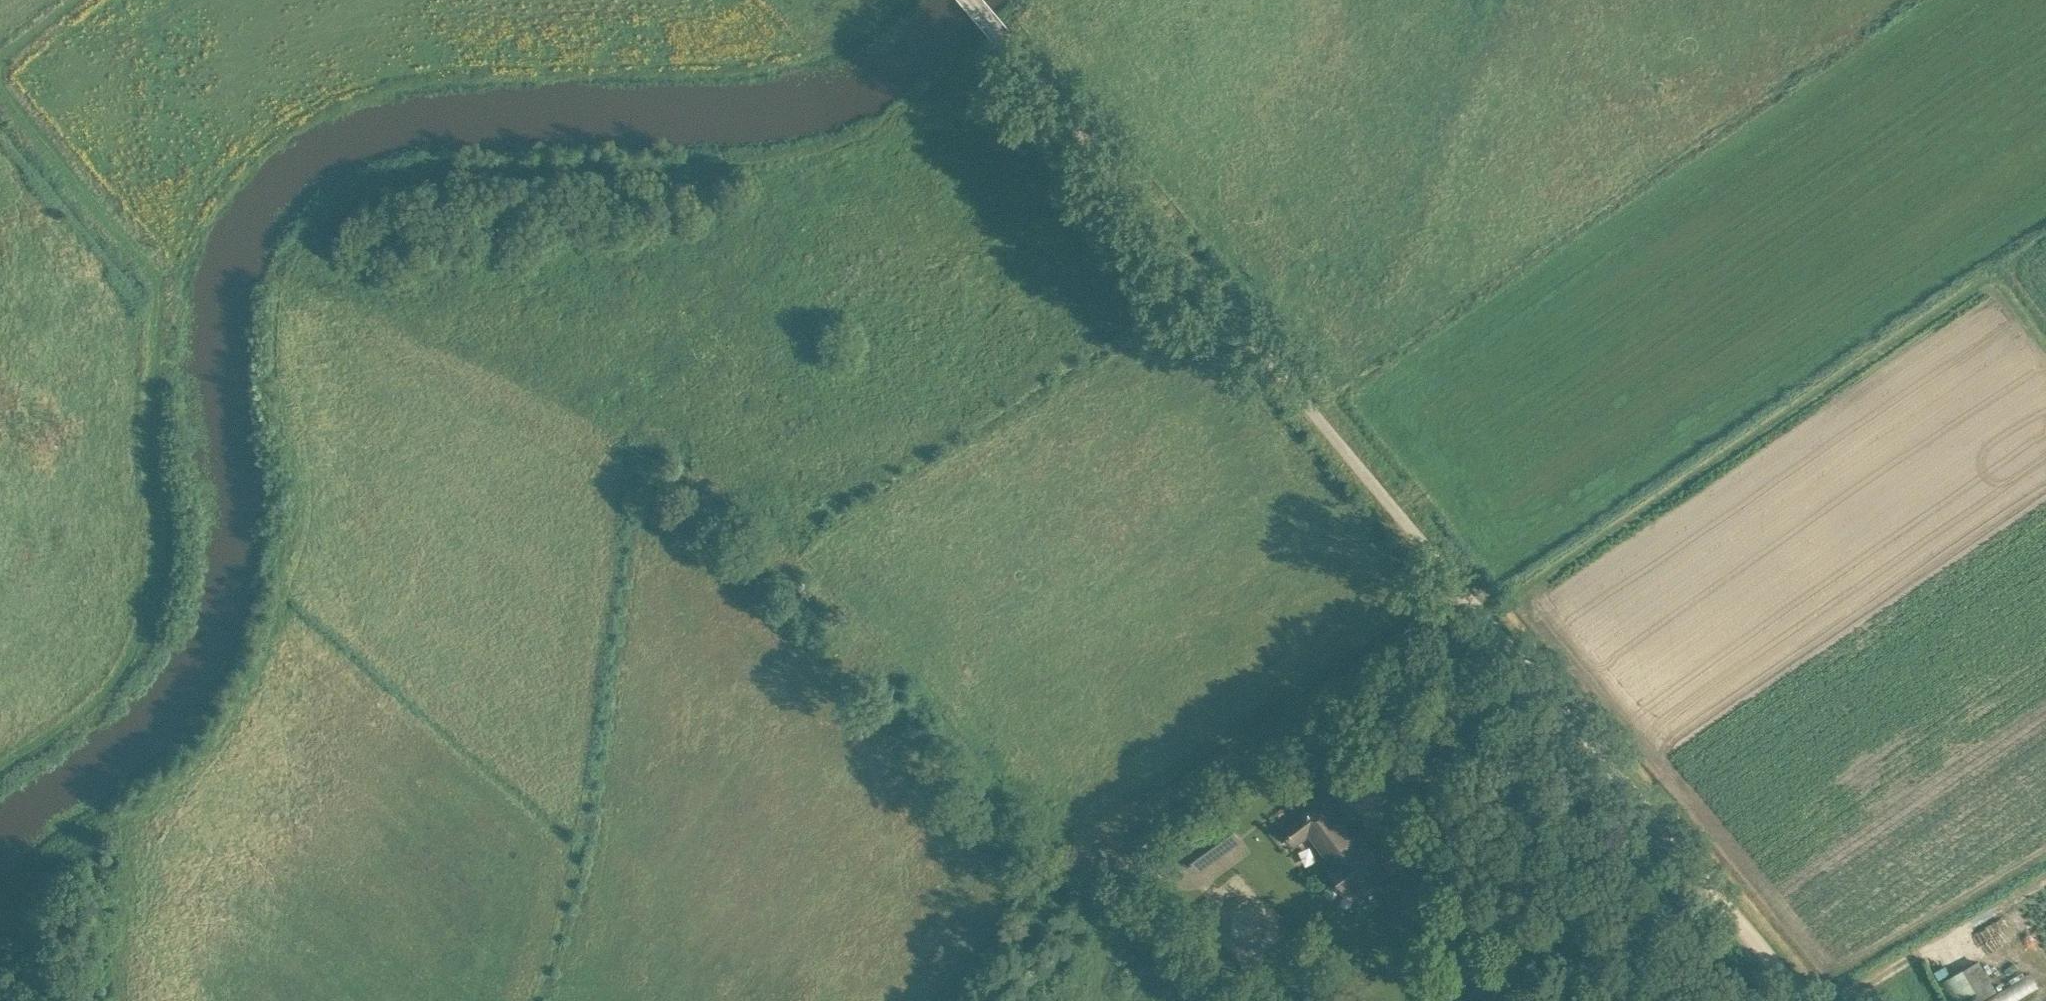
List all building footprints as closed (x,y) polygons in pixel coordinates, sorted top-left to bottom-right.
[(1368,877),(1372,882),(1387,871),(1368,846),(1367,847),(1368,848),(1365,850),(1339,815),(1342,814),(1326,793),(1283,826),(1296,842),(1310,831),(1330,858),(1326,860),(1350,891),(1368,877)] [(1230,819),(1186,847),(1200,868),(1244,840),(1230,819)] [(1955,1000),(1960,1000),(1976,991),(1982,999),(1998,990),(1980,960),(1943,982),(1955,1000)]
